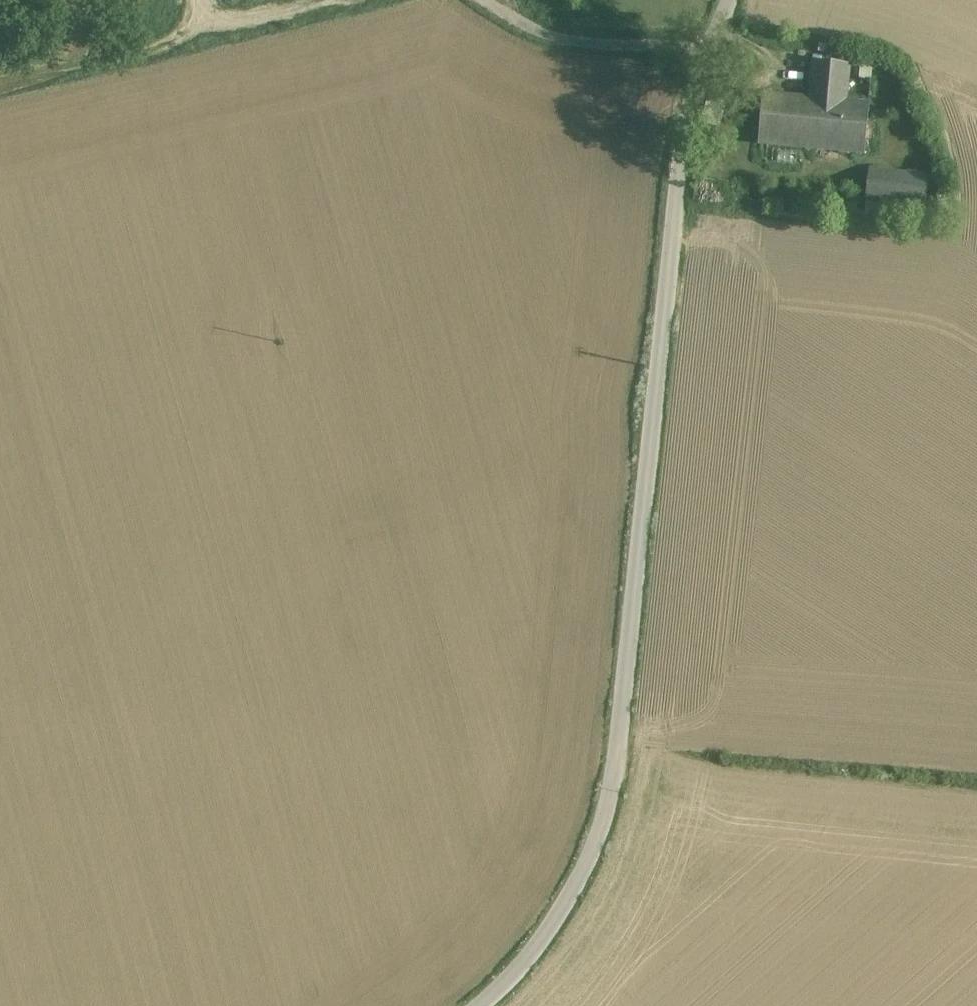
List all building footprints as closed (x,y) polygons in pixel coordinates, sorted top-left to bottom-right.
[(374,0),(350,0),(344,2),(346,9),(374,0)] [(849,67),(813,64),(810,100),(846,103),(849,67)] [(810,100),(765,95),(760,144),(805,148),(810,100)] [(846,103),(810,100),(805,148),(863,153),(867,105),(846,103)] [(927,176),(869,170),(866,199),(923,207),(927,176)]
